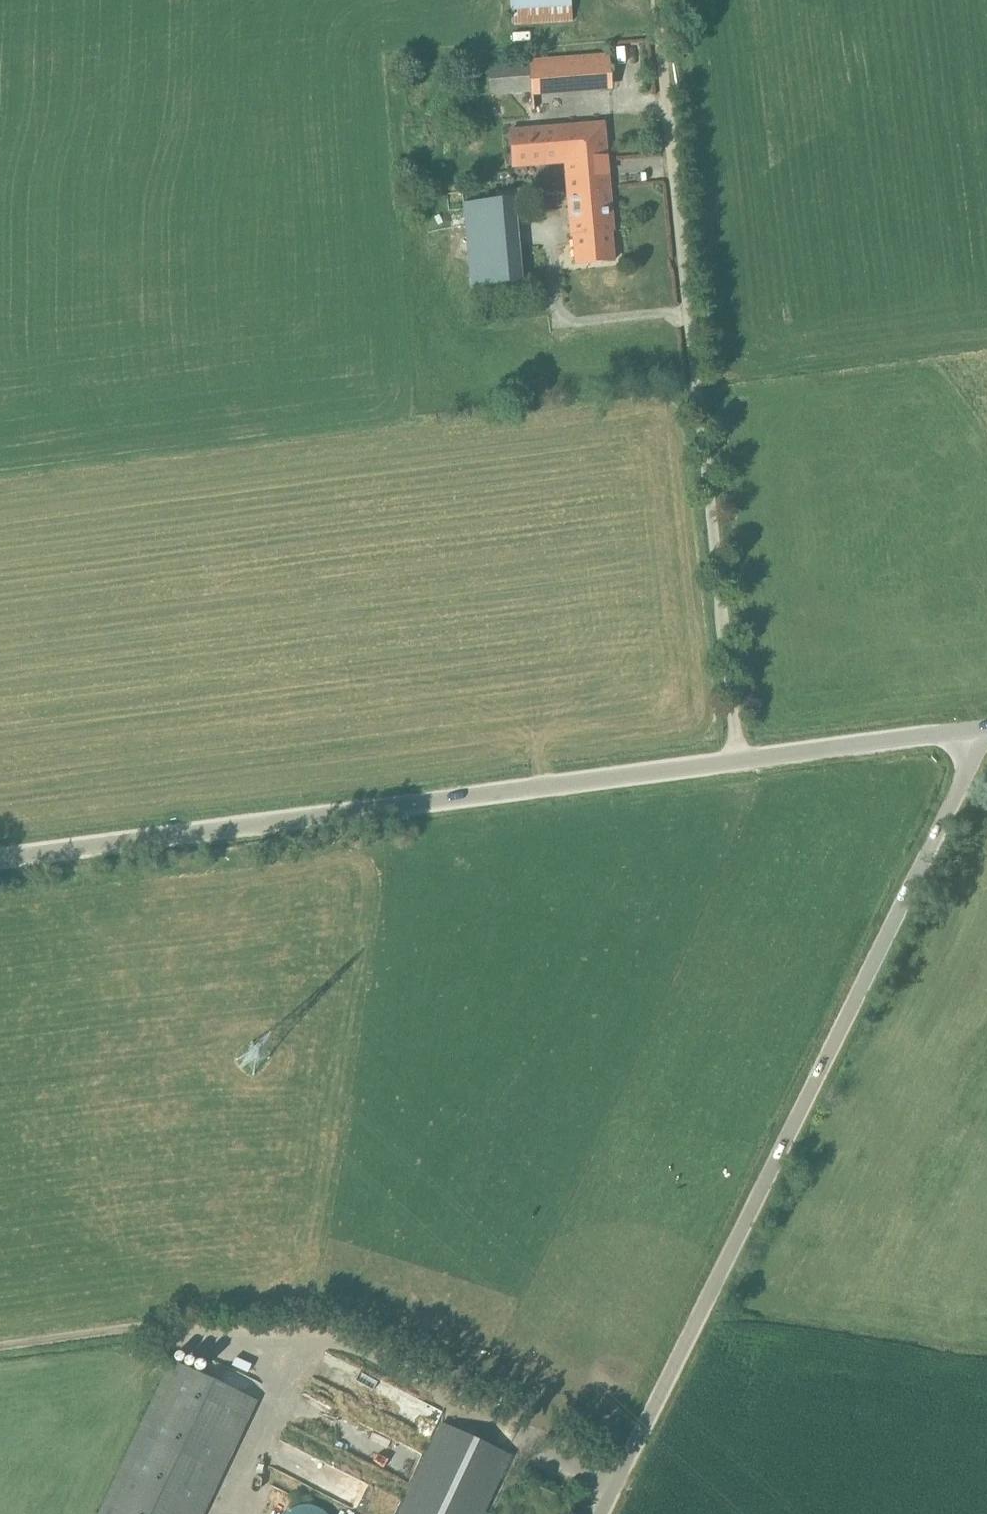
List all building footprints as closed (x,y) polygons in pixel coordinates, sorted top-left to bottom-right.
[(511,26),(573,22),(571,0),(510,0),(511,26)] [(527,62),(486,66),(488,94),(529,91),(529,94),(612,86),(610,52),(606,52),(527,58),(527,62)] [(492,110),(528,111),(528,98),(492,97),(492,110)] [(565,161),(607,157),(604,122),(510,130),(513,166),(565,162),(565,161)] [(565,161),(565,162),(571,236),(573,235),(576,263),(614,260),(611,230),(613,229),(607,157),(565,161)] [(475,284),(523,279),(515,197),(467,201),(475,284)] [(254,1406),(170,1366),(100,1513),(203,1513),(254,1406)] [(274,1482),(339,1513),(572,1513),(583,1493),(449,1426),(330,1367),(274,1482)]
